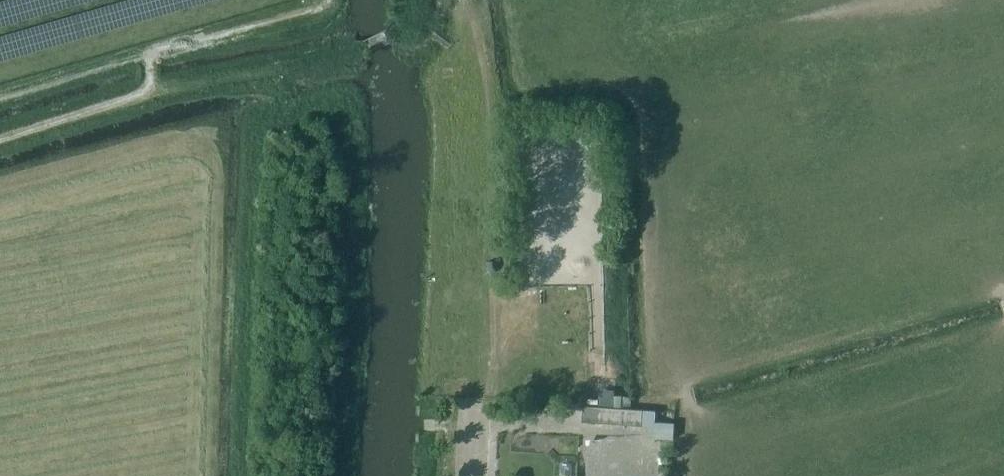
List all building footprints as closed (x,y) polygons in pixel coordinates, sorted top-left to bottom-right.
[(582,421),(642,425),(643,409),(583,405),(582,421)] [(654,421),(655,410),(643,409),(642,425),(648,426),(654,426),(654,421)] [(673,439),(674,423),(654,421),(654,426),(648,426),(647,437),(673,439)]
